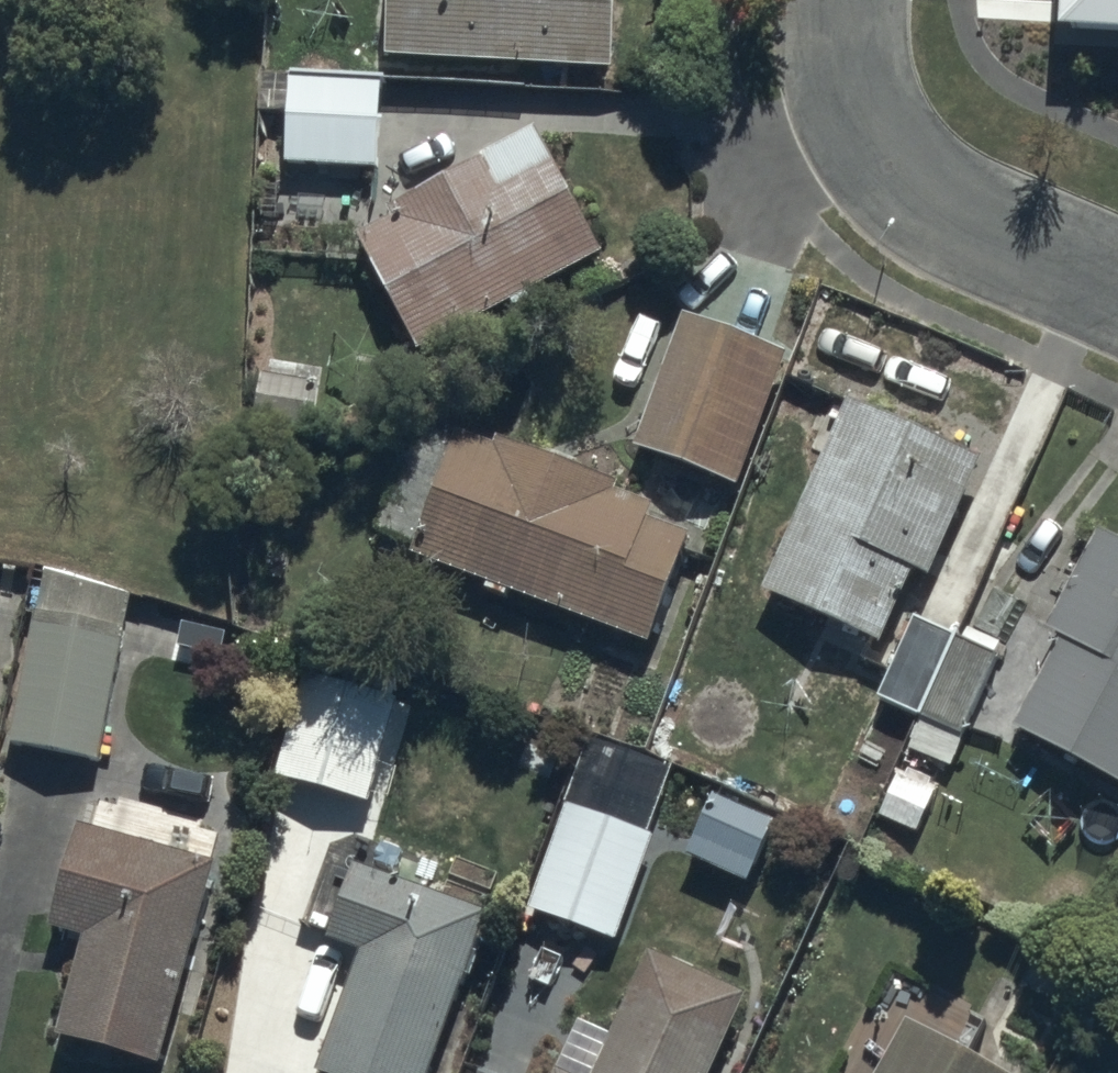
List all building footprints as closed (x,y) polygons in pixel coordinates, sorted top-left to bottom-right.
[(395,73),(618,85),(622,13),(644,14),(645,0),(396,0),(395,73)] [(1057,26),(1117,29),(1117,0),(1058,0),(1057,26)] [(263,124),(292,124),(292,177),(381,177),(381,78),(292,78),(292,81),(263,81),(263,124)] [(399,233),(360,253),(419,367),(512,318),(518,328),(538,318),(535,311),(607,273),(543,149),(395,225),(399,233)] [(788,367),(683,329),(636,467),(741,503),(788,367)] [(263,393),(263,395),(261,436),(319,440),(322,396),(263,393)] [(985,474),(853,416),(770,611),(887,661),(917,590),(933,596),(985,474)] [(499,460),(460,445),(415,572),(481,596),(479,602),(509,613),(512,604),(656,655),(694,547),(655,533),(658,524),(609,507),(614,492),(502,452),(499,460)] [(1099,549),(1046,649),(1063,658),(1015,747),(1117,802),(1117,558),(1099,549)] [(136,608),(44,585),(10,754),(103,772),(136,608)] [(958,650),(918,633),(884,710),(923,728),(958,650)] [(1001,671),(962,653),(913,758),(954,777),(967,749),(972,751),(977,741),(969,738),(1001,671)] [(398,709),(305,685),(278,793),(371,816),(398,709)] [(783,827),(715,799),(686,869),(754,897),(783,827)] [(593,820),(566,811),(529,927),(623,957),(658,848),(644,843),(651,822),(597,805),(593,820)] [(78,850),(59,937),(90,943),(65,1061),(123,1072),(177,1072),(219,880),(78,850)] [(364,881),(334,960),(367,973),(328,1072),(439,1072),(495,927),(364,881)] [(751,1011),(649,967),(613,1048),(583,1035),(567,1072),(724,1072),(751,1011)] [(908,1036),(888,1072),(977,1072),(908,1036)]
